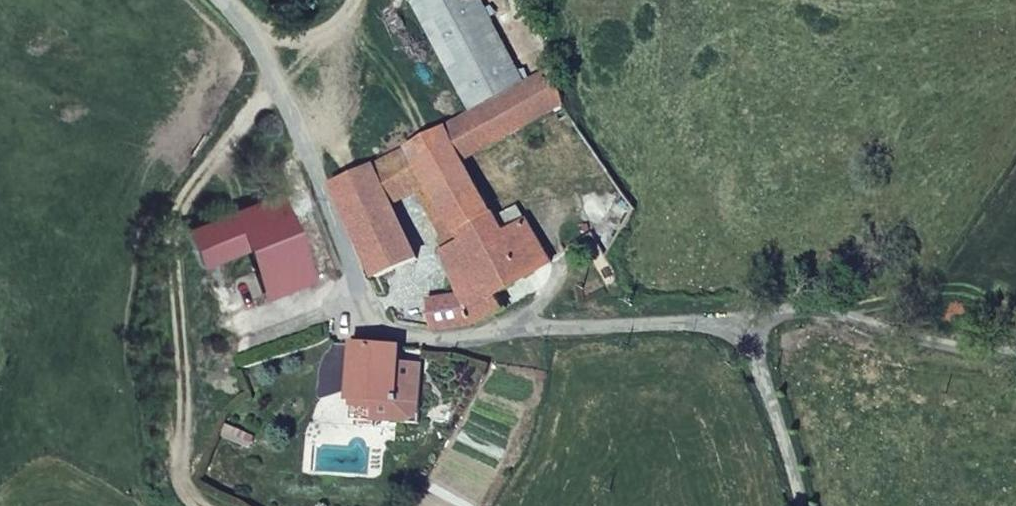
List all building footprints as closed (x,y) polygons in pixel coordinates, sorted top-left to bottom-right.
[(482,0),(405,0),(466,114),(527,81),(482,0)] [(468,160),(566,105),(551,68),(527,81),(466,114),(448,123),(468,160)] [(556,261),(526,216),(508,228),(468,160),(448,123),(409,143),(433,188),(500,312),(508,308),(502,296),(556,261)] [(433,188),(409,143),(372,163),(394,207),(419,194),(433,188)] [(419,259),(394,207),(372,163),(335,182),(378,278),(419,259)] [(500,312),(433,188),(419,194),(444,247),(438,250),(458,295),(430,296),(432,327),(470,324),(500,312)] [(315,280),(280,195),(186,232),(200,268),(247,250),(266,299),(315,280)] [(401,345),(356,343),(351,418),(420,423),(423,363),(401,362),(401,345)]
